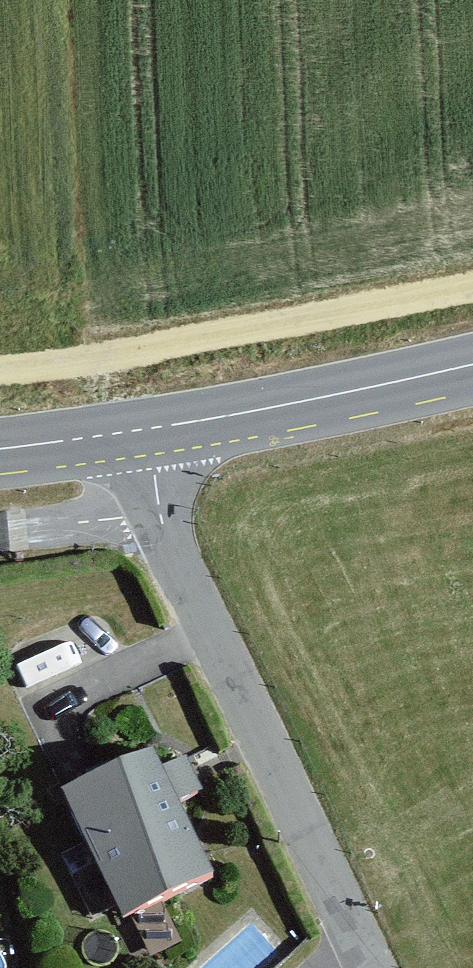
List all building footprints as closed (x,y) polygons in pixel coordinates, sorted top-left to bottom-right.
[(154,750),(60,795),(121,921),(214,876),(154,750)]
